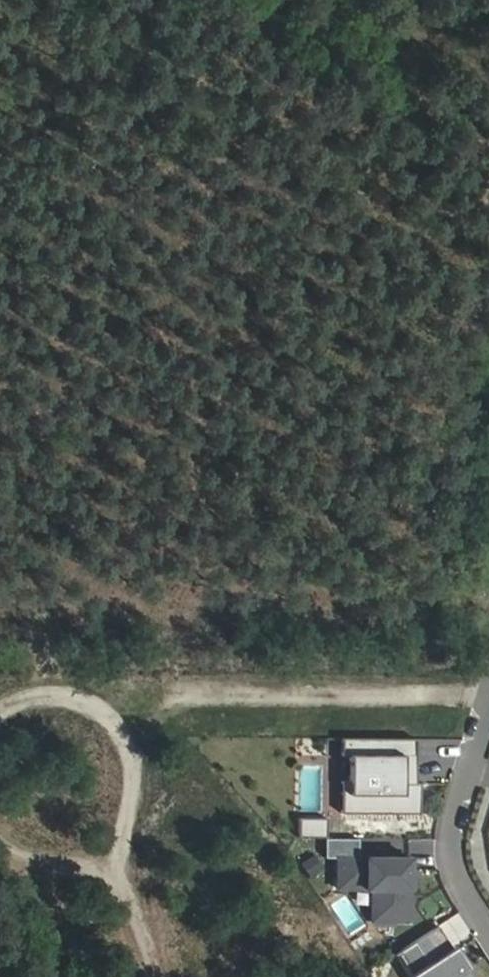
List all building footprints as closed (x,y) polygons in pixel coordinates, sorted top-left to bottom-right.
[(421,743),(348,742),(347,760),(355,760),(355,785),(347,785),(347,817),(425,818),(425,787),(421,787),(408,787),(409,774),(421,775),(421,743)] [(421,787),(421,775),(409,774),(408,787),(421,787)] [(332,822),(304,822),(303,841),(331,841),(332,822)] [(414,862),(343,861),(342,891),(377,892),(376,924),(413,924),(414,862)] [(328,879),(320,866),(308,874),(317,887),(328,879)] [(419,945),(404,954),(418,976),(473,976),(457,951),(433,967),(419,945)]
